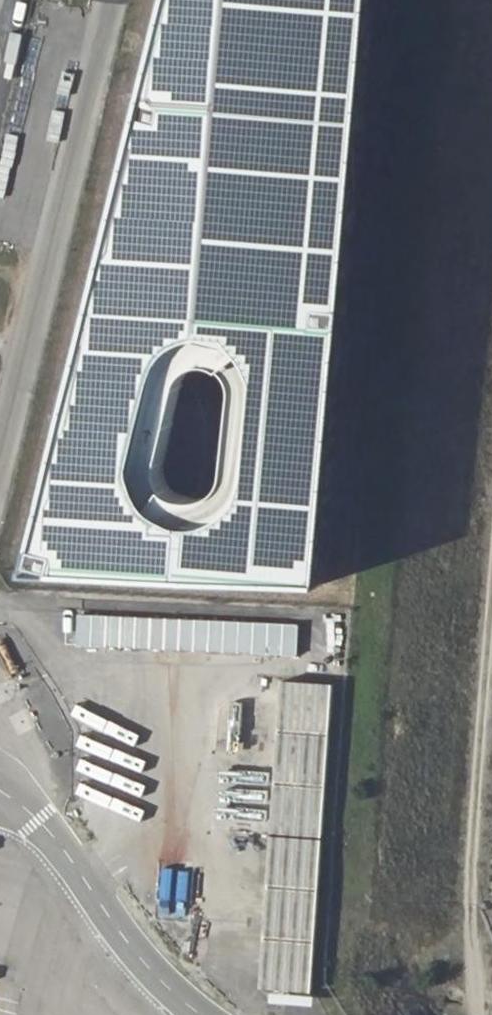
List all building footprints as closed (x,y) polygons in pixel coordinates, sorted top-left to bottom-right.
[(300,623),(80,613),(78,644),(299,654),(300,623)] [(339,684),(288,681),(278,832),(328,835),(339,684)] [(328,840),(277,836),(267,987),(318,991),(328,840)]
